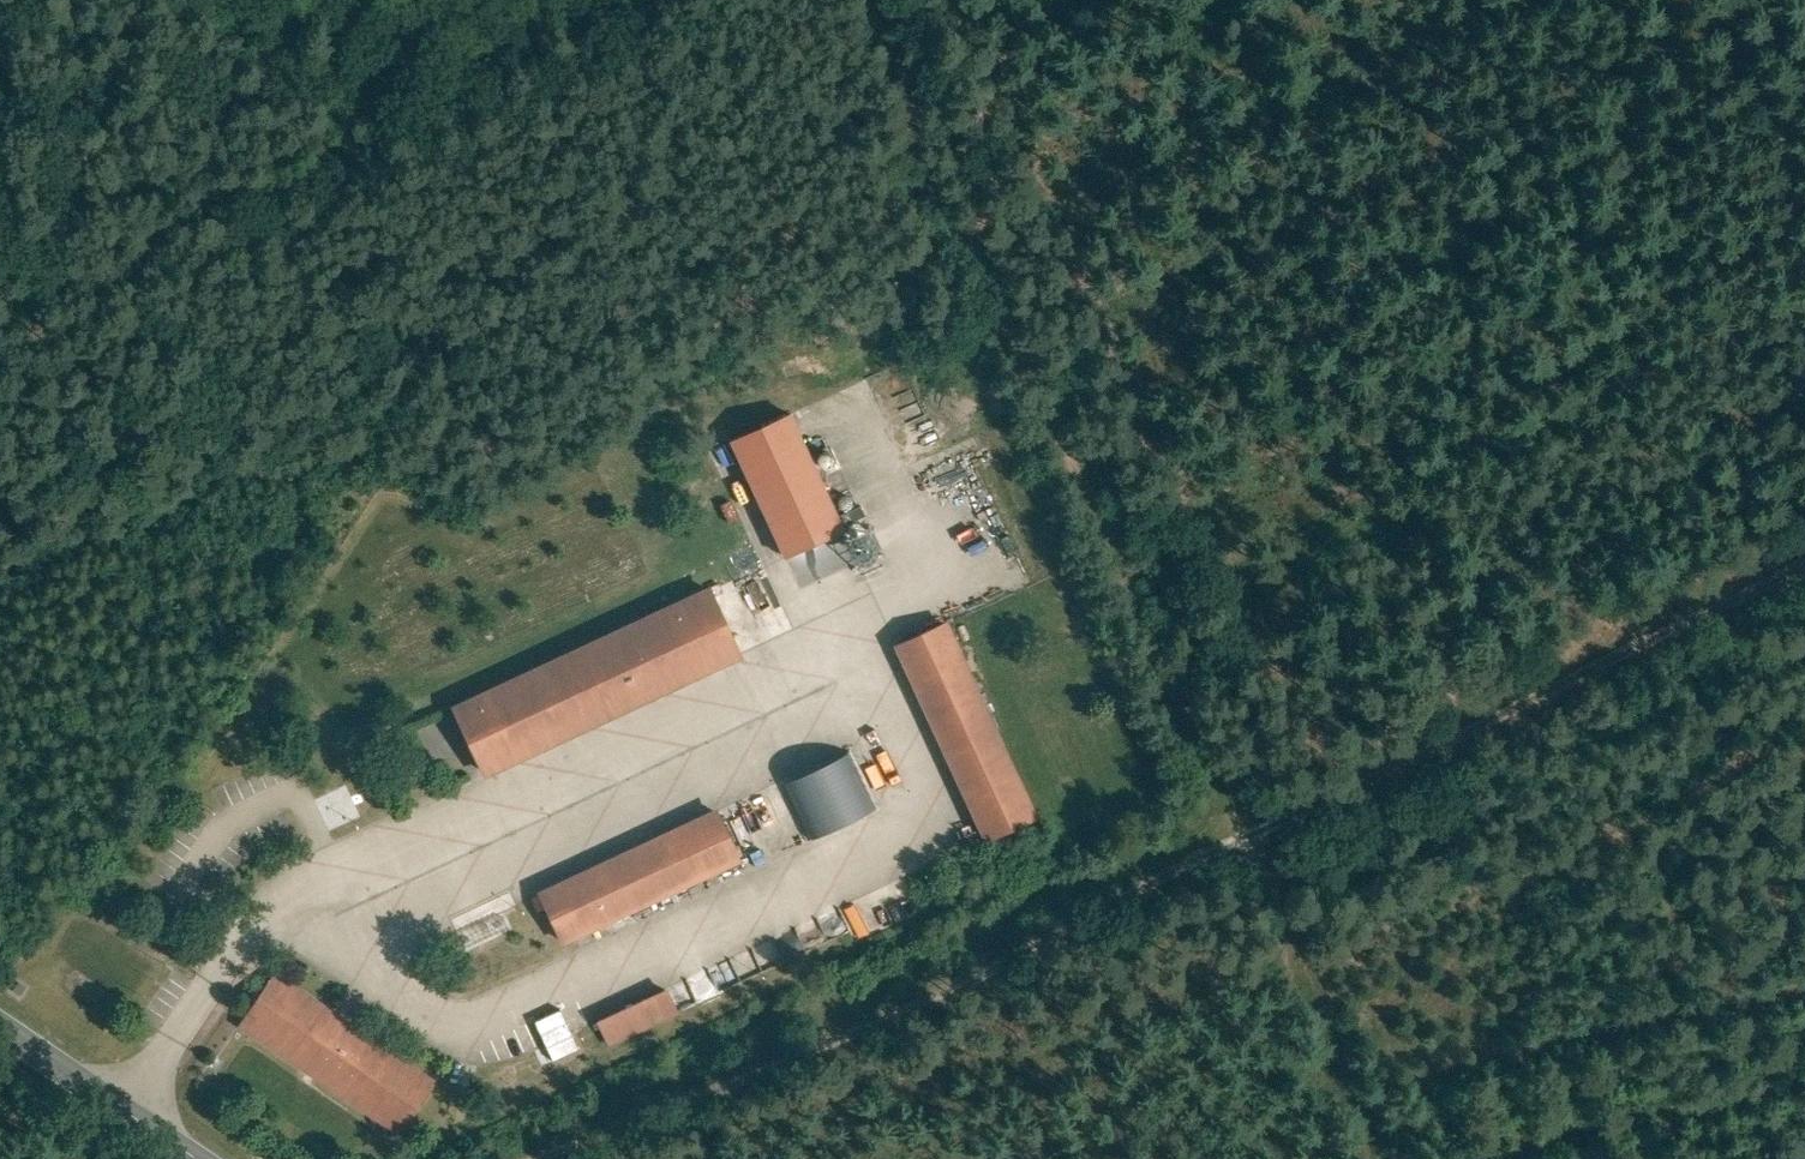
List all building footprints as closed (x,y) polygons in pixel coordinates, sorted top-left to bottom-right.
[(729,440),(784,560),(845,529),(790,412),(729,440)] [(706,593),(449,712),(483,785),(740,666),(706,593)] [(946,622),(893,646),(982,844),(1036,817),(946,622)] [(847,755),(786,786),(811,841),(874,809),(847,755)] [(537,895),(562,948),(740,866),(716,813),(537,895)] [(239,1026),(397,1135),(435,1079),(275,970),(239,1026)] [(597,1029),(606,1049),(676,1015),(667,996),(597,1029)] [(559,1010),(534,1021),(552,1060),(578,1049),(559,1010)]
